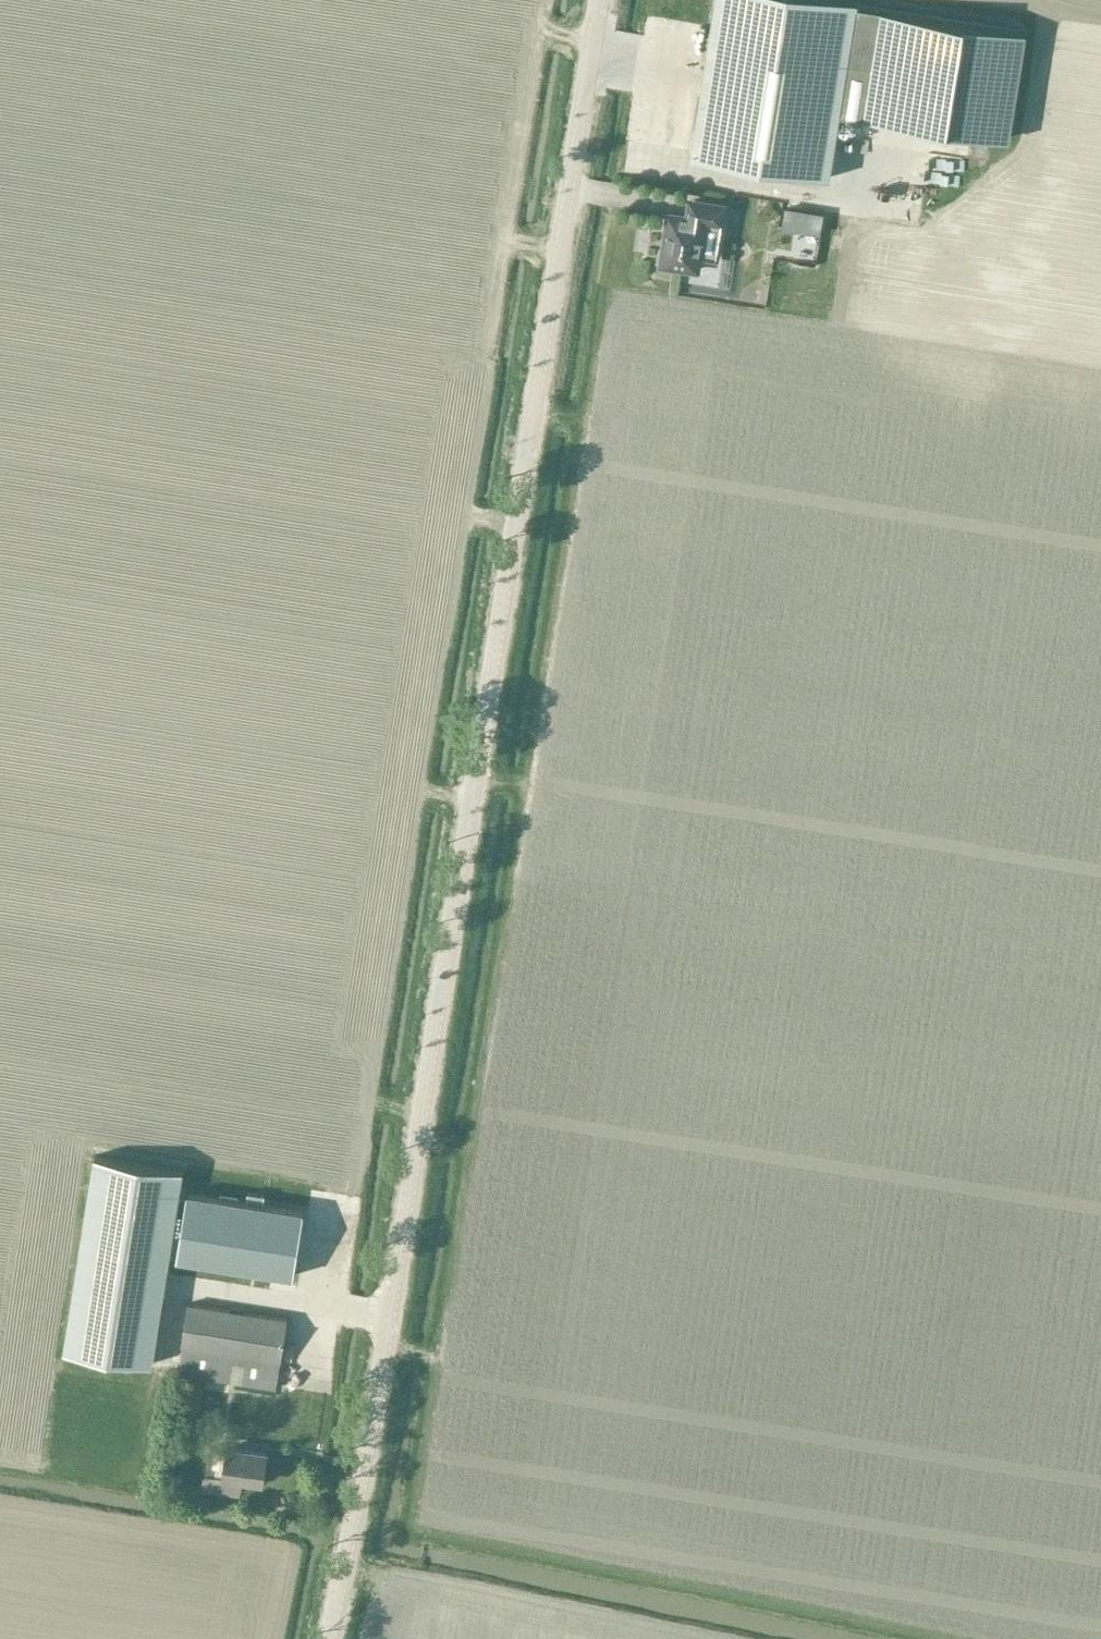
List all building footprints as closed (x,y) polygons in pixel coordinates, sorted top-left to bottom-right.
[(857,0),(715,0),(690,155),(1022,208),(1046,30),(857,0)] [(641,142),(659,142),(659,128),(641,129),(641,142)] [(695,215),(671,211),(663,262),(701,268),(709,219),(725,221),(727,203),(697,198),(695,215)] [(785,207),(782,226),(795,228),(798,209),(785,207)] [(180,1254),(187,1212),(178,1211),(186,1168),(100,1153),(67,1346),(153,1361),(171,1253),(180,1254)] [(187,1212),(180,1254),(180,1255),(297,1274),(308,1210),(264,1203),(266,1193),(249,1190),(247,1200),(190,1191),(187,1212)] [(277,1385),(289,1317),(192,1300),(180,1368),(277,1385)] [(228,1449),(210,1447),(205,1474),(203,1487),(240,1492),(242,1479),(263,1483),(267,1452),(230,1447),(228,1449)]
